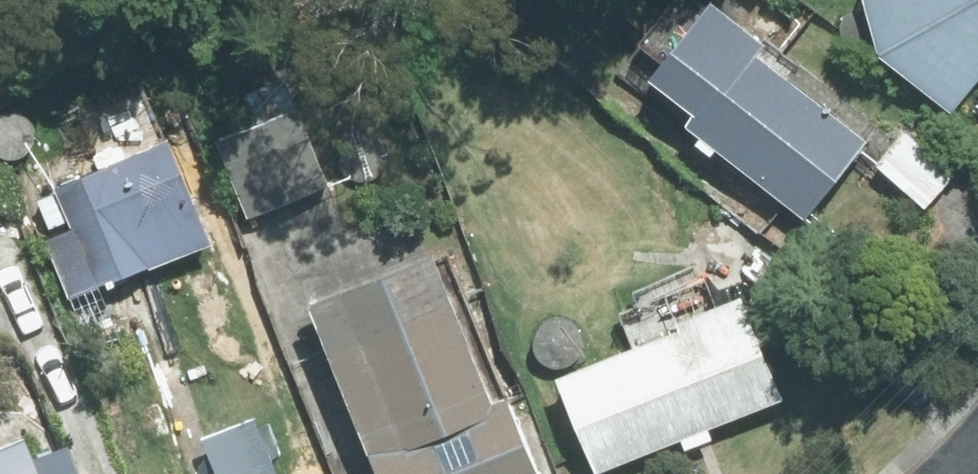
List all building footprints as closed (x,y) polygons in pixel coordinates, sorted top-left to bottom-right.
[(872,61),(945,122),(977,81),(977,6),(972,1),(972,0),(855,0),(872,61)] [(686,123),(677,135),(693,147),(688,153),(704,165),(710,156),(800,226),(860,148),(751,62),(762,49),(707,7),(642,88),(686,123)] [(290,112),(211,147),(246,225),(326,188),(290,112)] [(873,174),(924,215),(951,181),(900,142),(873,174)] [(67,239),(44,249),(84,342),(111,330),(96,296),(203,251),(160,149),(49,196),(67,239)] [(673,339),(551,388),(585,473),(605,473),(675,445),(679,454),(708,443),(703,434),(773,406),(733,304),(669,330),(673,339)] [(445,315),(321,367),(366,473),(526,473),(498,409),(486,414),(445,315)] [(61,452),(26,468),(18,447),(0,454),(0,473),(70,473),(61,452)]
